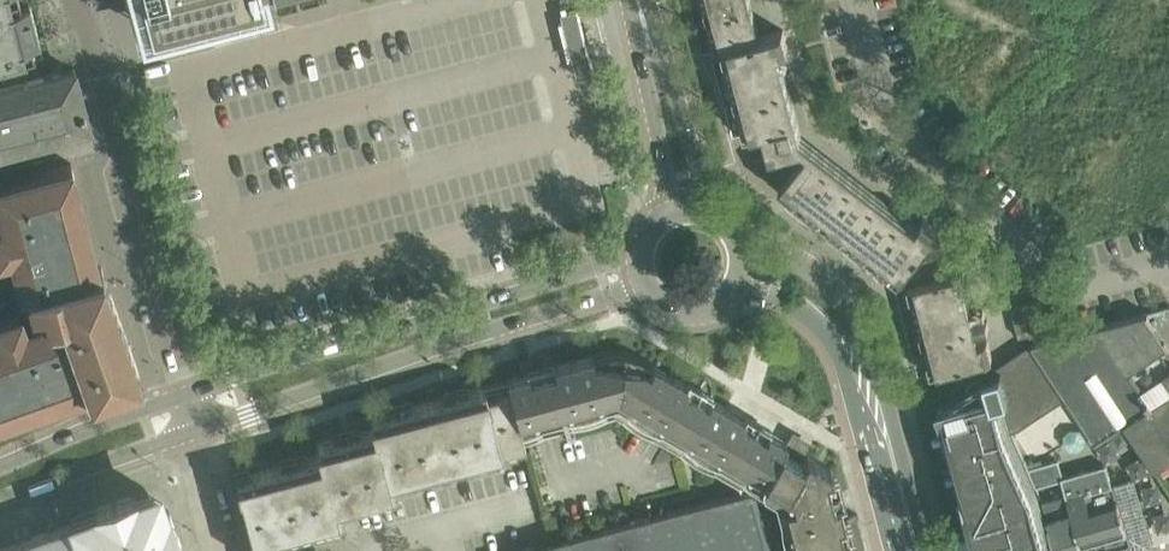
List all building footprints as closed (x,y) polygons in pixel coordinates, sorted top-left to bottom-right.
[(34,52),(34,51),(33,51),(30,42),(39,39),(29,0),(20,2),(19,0),(0,0),(0,61),(34,52)] [(128,4),(129,7),(131,10),(134,14),(136,17),(139,19),(141,27),(149,25),(153,26),(156,27),(159,28),(163,28),(168,28),(172,27),(175,27),(178,25),(182,24),(186,21),(189,19),(192,17),(193,16),(195,13),(211,9),(209,13),(207,17),(208,18),(210,13),(213,9),(246,0),(126,0),(128,4)] [(572,60),(591,56),(579,0),(560,0),(572,60)] [(974,287),(963,248),(923,217),(914,228),(796,137),(774,51),(788,47),(783,29),(754,36),(745,0),(703,0),(704,7),(712,5),(714,15),(707,17),(712,35),(719,34),(723,47),(730,45),(733,56),(726,58),(735,92),(742,90),(745,100),(737,102),(742,121),(749,119),(753,132),(765,129),(771,152),(755,156),(758,167),(780,184),(780,185),(818,215),(823,209),(831,216),(827,222),(842,234),(847,228),(855,234),(850,240),(865,252),(870,246),(879,253),(874,259),(889,270),(894,264),(902,271),(898,277),(899,278),(904,273),(910,278),(912,284),(908,285),(908,287),(916,285),(918,295),(911,298),(920,332),(928,330),(930,340),(923,342),(928,361),(935,359),(938,369),(930,372),(931,373),(992,357),(987,338),(973,342),(959,291),(974,287)] [(46,141),(90,129),(73,66),(72,66),(73,69),(0,88),(0,152),(46,141)] [(0,224),(0,304),(1,306),(0,306),(0,417),(88,386),(90,391),(139,373),(110,291),(108,292),(108,293),(103,294),(95,271),(100,270),(100,271),(102,270),(101,266),(98,267),(70,162),(0,180),(0,213),(3,224),(0,224)] [(1039,299),(1011,306),(1019,336),(1030,333),(1032,340),(1049,336),(1039,299)] [(1148,312),(1033,342),(1032,343),(1067,397),(1097,444),(1128,424),(1149,455),(1157,467),(1168,459),(1168,360),(1164,352),(1168,349),(1168,348),(1146,313),(1148,313),(1148,312)] [(1032,343),(1032,342),(962,389),(938,405),(965,499),(966,499),(981,550),(1054,550),(1050,536),(1038,494),(1010,431),(1019,429),(1067,397),(1032,343)] [(856,512),(843,516),(830,466),(710,396),(707,401),(683,388),(686,383),(652,363),(651,363),(651,362),(650,362),(649,361),(648,361),(648,360),(647,360),(646,360),(645,359),(644,359),(643,358),(642,358),(641,358),(641,357),(640,357),(639,357),(638,357),(638,356),(637,356),(636,356),(635,355),(634,355),(633,355),(632,354),(631,354),(630,354),(629,354),(628,354),(627,353),(626,353),(625,353),(624,353),(623,353),(622,353),(621,352),(620,352),(619,352),(618,352),(617,352),(616,352),(615,352),(614,352),(613,352),(612,352),(611,352),(610,352),(609,352),(608,352),(607,352),(606,352),(605,352),(604,352),(604,353),(603,353),(602,353),(601,353),(600,353),(599,353),(598,353),(597,353),(597,354),(596,354),(595,354),(594,354),(593,354),(593,355),(592,355),(507,377),(508,380),(522,436),(616,412),(737,484),(739,491),(513,550),(866,550),(856,512)] [(294,547),(292,546),(297,538),(300,540),(308,524),(311,524),(318,531),(330,519),(338,517),(335,505),(391,490),(388,479),(524,443),(522,436),(508,380),(469,390),(468,388),(440,395),(441,398),(413,405),(412,402),(385,410),(385,412),(370,416),(373,428),(359,432),(358,429),(331,436),(332,439),(316,443),(319,454),(306,458),(305,455),(278,462),(279,465),(250,473),(250,470),(235,474),(252,539),(265,536),(268,550),(295,550),(294,547)] [(1064,475),(1063,476),(1058,459),(1030,467),(1040,486),(1065,479),(1064,475)] [(1070,496),(1086,550),(1091,550),(1129,540),(1125,529),(1127,528),(1118,497),(1116,498),(1106,463),(1064,475),(1065,479),(1070,496)] [(181,550),(183,549),(168,509),(167,510),(164,502),(163,500),(162,498),(161,497),(160,496),(158,495),(156,493),(154,492),(152,492),(150,491),(149,491),(148,491),(146,491),(144,491),(143,491),(142,492),(134,494),(133,493),(94,507),(94,509),(70,517),(71,521),(48,530),(48,529),(22,538),(22,539),(0,547),(0,550),(182,550),(181,550)] [(1070,496),(1044,504),(1048,519),(1049,524),(1057,550),(1086,550),(1070,496)]
